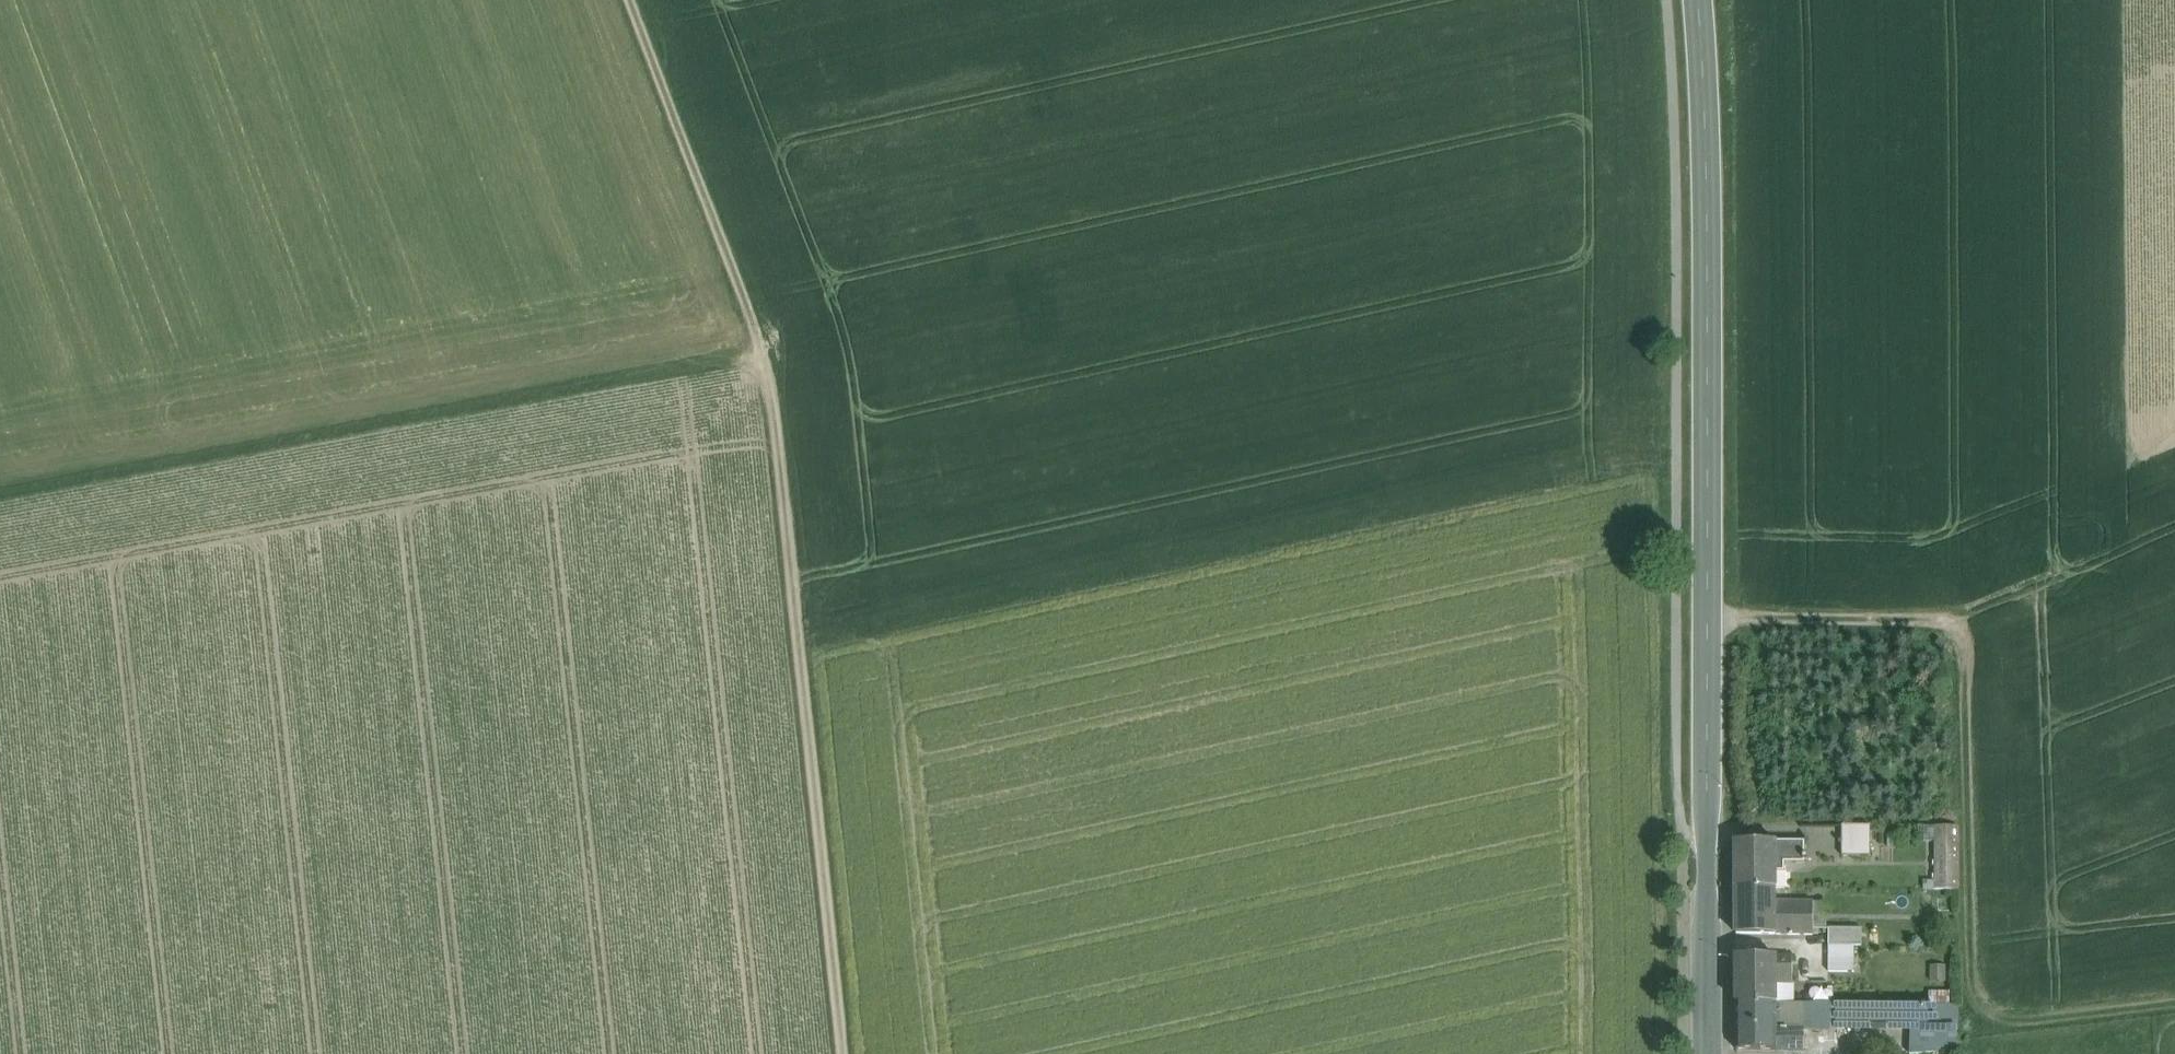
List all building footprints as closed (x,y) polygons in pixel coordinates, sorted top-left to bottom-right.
[(1872,825),(1842,825),(1842,856),(1871,857),(1872,825)] [(1957,890),(1957,829),(1936,829),(1936,889),(1957,890)] [(1805,841),(1736,841),(1736,887),(1774,888),(1774,873),(1784,873),(1784,863),(1805,863),(1805,841)] [(1774,888),(1736,887),(1736,934),(1813,935),(1813,930),(1813,902),(1774,902),(1774,888)] [(1827,902),(1813,902),(1813,930),(1827,930),(1827,902)] [(1862,929),(1829,928),(1829,946),(1854,946),(1861,946),(1862,929)] [(1854,946),(1829,946),(1828,972),(1854,972),(1854,946)] [(1793,956),(1737,956),(1737,1002),(1776,1003),(1793,1003),(1793,956)] [(1776,1003),(1737,1002),(1737,1049),(1804,1050),(1804,1029),(1804,1003),(1793,1003),(1776,1003)] [(1847,1004),(1804,1003),(1804,1029),(1848,1026),(1848,1025),(1847,1004)] [(1847,1004),(1848,1025),(1911,1028),(1911,1053),(1920,1053),(1957,1052),(1957,1005),(1847,1004)]
